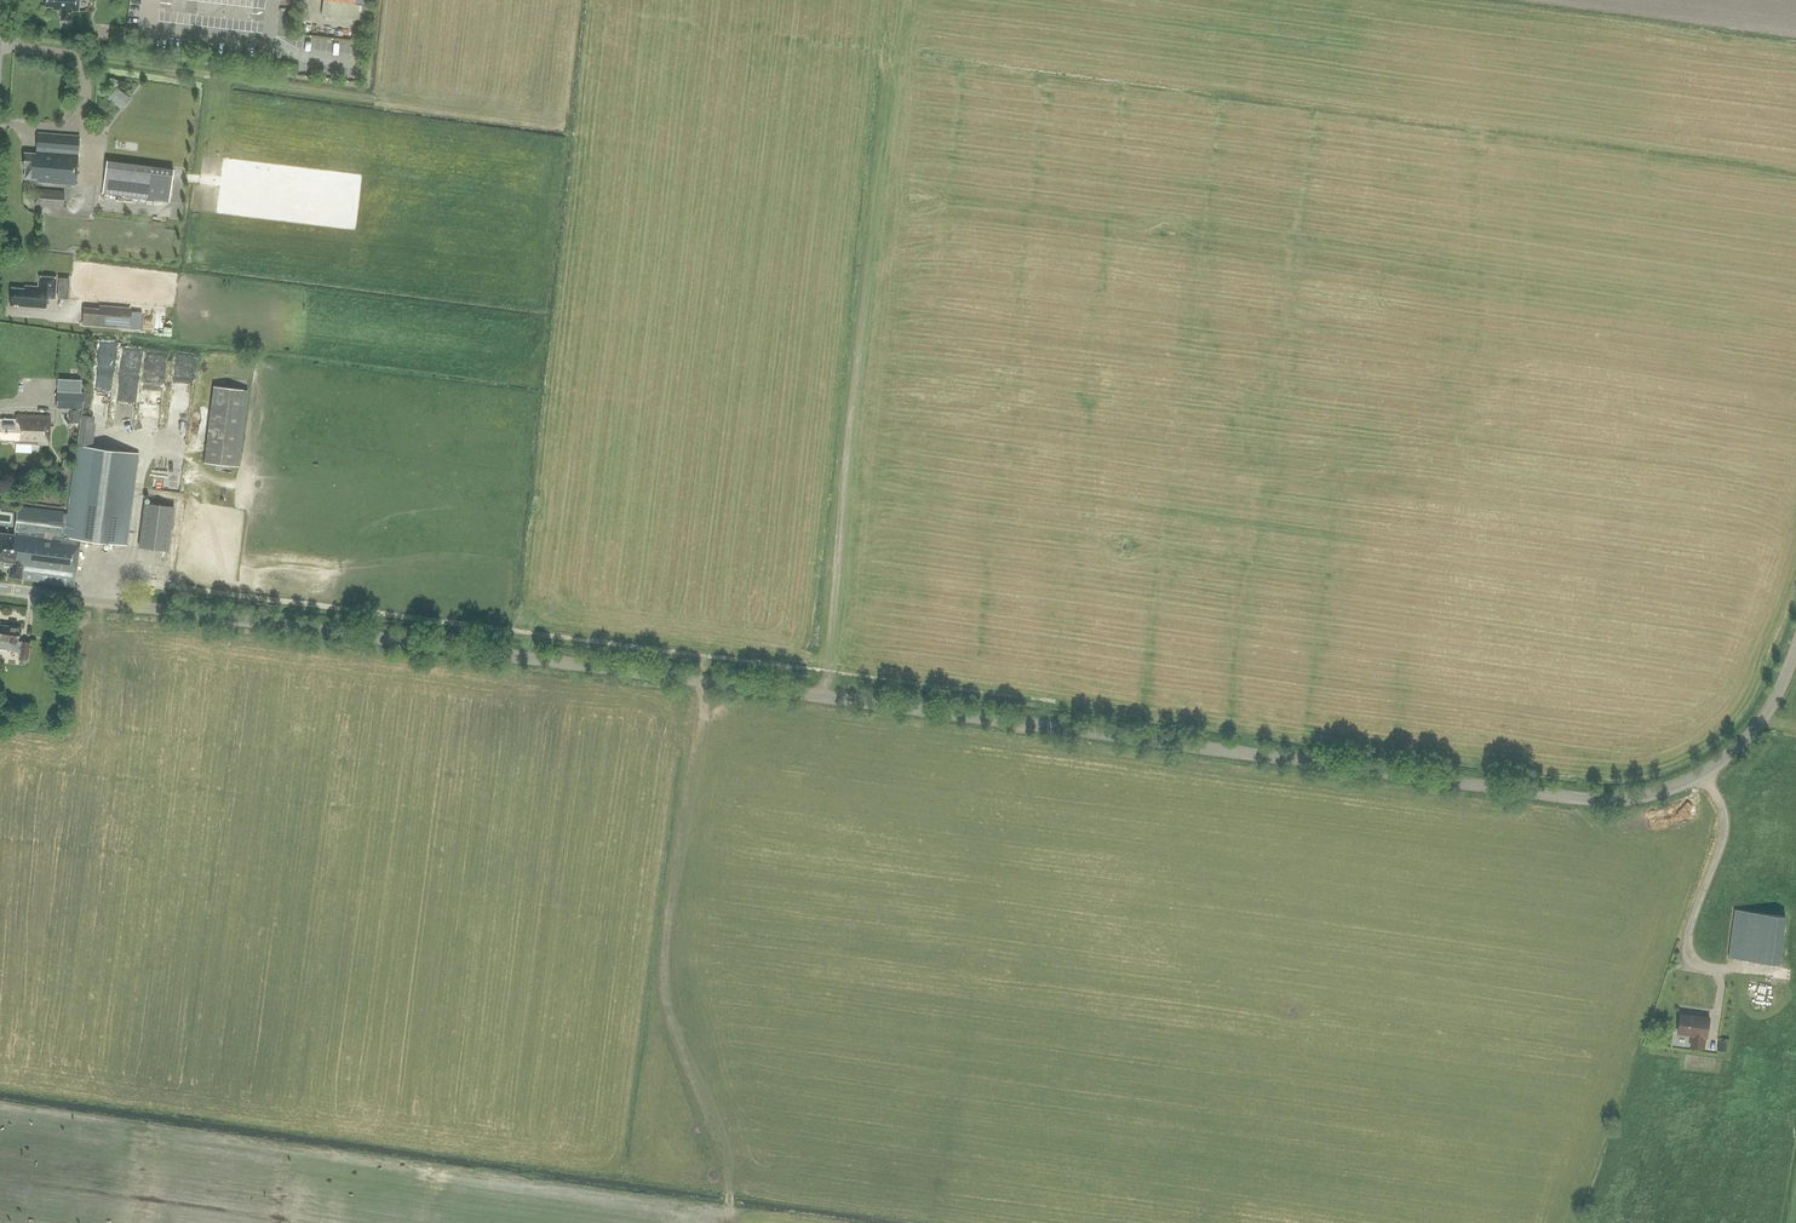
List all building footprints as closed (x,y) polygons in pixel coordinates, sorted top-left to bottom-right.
[(72,11),(79,11),(80,0),(46,0),(46,7),(54,7),(53,9),(62,10),(61,20),(71,21),(72,11)] [(323,9),(353,13),(354,5),(368,7),(368,0),(324,0),(323,9)] [(112,25),(110,46),(124,47),(126,27),(112,25)] [(115,103),(124,92),(117,86),(108,98),(115,103)] [(80,136),(38,133),(36,153),(25,153),(24,167),(26,167),(25,178),(40,179),(40,182),(76,184),(80,136)] [(170,202),(174,169),(107,160),(103,193),(170,202)] [(63,208),(64,191),(37,188),(35,206),(63,208)] [(55,298),(57,277),(40,276),(39,287),(26,286),(25,289),(12,288),(11,305),(46,308),(47,297),(55,298)] [(83,308),(82,325),(130,328),(132,311),(99,309),(83,308)] [(74,365),(74,383),(82,383),(83,365),(74,365)] [(239,467),(248,390),(214,386),(205,462),(239,467)] [(84,392),(56,391),(56,409),(83,410),(84,392)] [(49,417),(17,415),(17,423),(0,422),(0,439),(16,440),(16,443),(48,444),(49,417)] [(22,579),(21,579),(74,587),(81,539),(126,545),(138,453),(77,445),(69,514),(19,507),(15,535),(0,533),(0,560),(5,561),(4,565),(10,566),(9,577),(22,579)] [(139,547),(169,551),(175,507),(145,503),(139,547)] [(3,649),(21,652),(20,657),(27,658),(30,642),(22,641),(22,643),(18,642),(20,628),(1,625),(0,632),(0,649),(3,649)] [(1729,958),(1778,965),(1785,916),(1735,910),(1729,958)] [(1705,1050),(1707,1037),(1709,1018),(1681,1014),(1678,1033),(1692,1035),(1690,1047),(1705,1050)]
